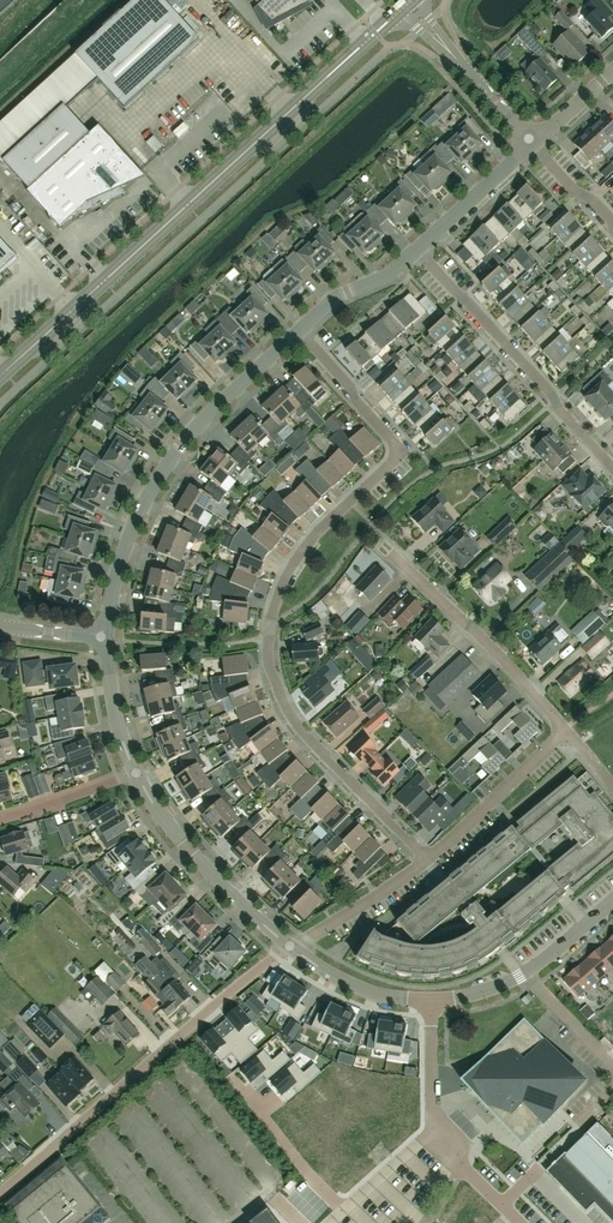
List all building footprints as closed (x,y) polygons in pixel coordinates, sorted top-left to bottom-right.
[(23,103),(0,124),(0,161),(60,228),(72,217),(102,204),(104,205),(111,198),(141,171),(121,150),(121,151),(99,127),(90,135),(64,106),(96,77),(122,106),(197,37),(163,0),(130,0),(116,12),(119,16),(23,103)] [(272,23),(310,3),(307,0),(255,0),(259,5),(257,7),(272,23)] [(612,29),(612,27),(604,17),(610,11),(600,0),(595,0),(585,9),(592,16),(586,22),(602,39),(612,29)] [(205,23),(210,18),(201,8),(196,13),(205,23)] [(554,18),(567,32),(574,25),(561,11),(554,18)] [(517,35),(525,43),(532,36),(525,28),(517,35)] [(554,47),(572,66),(588,52),(570,32),(554,47)] [(537,86),(538,85),(544,92),(558,79),(547,67),(555,61),(532,36),(525,43),(534,54),(521,66),(533,79),(532,80),(532,83),(534,86),(537,86)] [(190,89),(185,93),(193,103),(198,99),(190,89)] [(457,101),(449,93),(440,103),(447,111),(457,101)] [(171,106),(160,114),(168,125),(179,117),(171,106)] [(428,115),(435,121),(439,118),(432,111),(428,115)] [(595,125),(610,142),(612,140),(612,123),(605,115),(595,125)] [(458,136),(456,137),(474,157),(479,152),(480,148),(483,145),(476,138),(482,133),(468,118),(458,127),(458,136)] [(610,142),(595,125),(584,134),(600,152),(610,142)] [(160,147),(167,141),(157,130),(150,137),(160,147)] [(600,152),(584,134),(573,144),(580,152),(574,158),(586,171),(592,165),(589,161),(600,152)] [(447,139),(437,148),(450,162),(456,157),(462,164),(465,161),(469,161),(474,157),(456,137),(450,143),(447,139)] [(435,157),(425,166),(443,185),(448,181),(448,177),(451,174),(445,167),(450,162),(437,148),(437,147),(435,146),(430,151),(435,157)] [(601,173),(606,179),(612,173),(612,165),(612,164),(601,173)] [(443,185),(425,166),(419,172),(415,168),(405,176),(419,191),(424,186),(430,193),(433,190),(438,190),(443,185)] [(399,189),(389,199),(407,218),(412,213),(412,209),(415,207),(409,200),(415,195),(401,180),(396,185),(399,189)] [(515,197),(511,201),(527,219),(532,215),(534,213),(536,216),(544,209),(542,206),(542,205),(526,187),(515,197)] [(354,194),(348,188),(344,192),(349,198),(354,194)] [(380,199),(370,209),(383,224),(388,219),(395,225),(398,223),(402,223),(407,218),(389,199),(384,204),(380,199)] [(517,229),(527,219),(511,201),(500,211),(517,229)] [(361,214),(353,222),(376,247),(381,242),(381,238),(384,235),(378,229),(383,224),(370,209),(364,214),(361,214)] [(547,210),(539,218),(544,223),(552,215),(547,210)] [(565,210),(547,226),(557,238),(575,221),(565,210)] [(517,229),(500,211),(487,223),(503,241),(517,229)] [(319,221),(312,214),(304,217),(313,226),(319,221)] [(587,235),(575,221),(557,238),(570,251),(587,235)] [(344,233),(338,238),(351,253),(357,248),(363,254),(366,252),(370,252),(376,247),(353,222),(344,230),(344,233)] [(503,241),(487,223),(476,233),(493,251),(503,241)] [(309,246),(326,265),(332,261),(332,256),(335,254),(329,247),(334,242),(321,227),(311,236),(315,240),(309,246)] [(493,251),(476,233),(463,245),(479,263),(493,251)] [(597,245),(587,235),(570,251),(579,262),(597,245)] [(522,247),(528,242),(524,237),(518,243),(522,247)] [(16,258),(0,240),(0,273),(16,258)] [(295,248),(295,251),(289,256),(303,271),(308,266),(314,273),(317,270),(321,270),(326,265),(309,246),(303,240),(295,248)] [(597,245),(579,262),(591,275),(609,258),(597,245)] [(532,248),(528,252),(528,253),(533,259),(538,254),(532,248)] [(513,256),(520,264),(528,256),(521,249),(513,256)] [(504,251),(498,256),(501,260),(507,254),(504,251)] [(544,261),(538,254),(533,259),(539,265),(544,261)] [(498,256),(497,255),(492,259),(498,265),(503,261),(501,260),(498,256)] [(288,266),(277,275),(295,294),(300,289),(300,285),(303,283),(297,276),(303,271),(289,256),(284,261),(288,266)] [(609,258),(591,275),(601,285),(612,275),(612,262),(609,258)] [(236,275),(243,270),(238,264),(231,269),(236,275)] [(501,271),(500,270),(482,286),(496,301),(514,285),(509,279),(512,276),(504,268),(501,271)] [(277,275),(272,269),(263,277),(263,280),(258,285),(271,300),(276,295),(283,301),(286,299),(290,299),(295,294),(277,275)] [(557,281),(564,274),(559,269),(552,275),(557,281)] [(601,285),(612,298),(612,275),(601,285)] [(567,284),(561,278),(557,282),(562,288),(567,284)] [(559,288),(553,282),(548,286),(554,292),(559,288)] [(524,296),(514,285),(496,301),(506,312),(524,296)] [(241,308),(259,327),(264,322),(265,318),(268,315),(261,309),(267,304),(252,287),(247,292),(252,298),(241,308)] [(565,296),(559,290),(554,294),(560,300),(565,296)] [(410,293),(396,306),(413,324),(414,325),(427,313),(419,303),(410,293)] [(536,309),(524,296),(506,312),(518,325),(536,309)] [(578,297),(574,301),(584,312),(589,308),(583,302),(582,302),(578,297)] [(385,316),(402,333),(412,324),(413,324),(396,306),(385,316)] [(575,306),(570,310),(576,316),(581,312),(575,306)] [(259,327),(241,308),(235,313),(230,307),(220,316),(235,332),(241,327),(247,334),(250,331),(254,332),(259,327)] [(546,320),(536,309),(518,325),(528,336),(546,320)] [(437,311),(431,317),(435,321),(441,316),(437,311)] [(235,332),(220,316),(210,325),(215,332),(210,336),(228,356),(233,351),(233,347),(236,344),(230,337),(235,332)] [(385,316),(372,328),(389,346),(402,333),(385,316)] [(590,323),(586,318),(582,321),(587,326),(590,323)] [(443,350),(461,334),(447,319),(429,335),(429,336),(426,339),(434,347),(437,344),(443,350)] [(175,320),(166,328),(171,333),(180,325),(175,320)] [(558,333),(546,320),(528,336),(540,349),(558,333)] [(596,329),(590,323),(587,326),(586,327),(591,333),(596,329)] [(601,331),(607,337),(612,331),(612,327),(609,323),(601,331)] [(389,346),(372,328),(362,337),(378,355),(389,346)] [(567,344),(558,333),(540,349),(549,360),(567,344)] [(461,334),(443,350),(453,361),(470,345),(461,334)] [(228,356),(210,336),(205,341),(201,337),(190,347),(204,361),(209,356),(215,363),(219,360),(223,361),(228,356)] [(346,351),(366,372),(375,364),(372,361),(378,355),(362,337),(346,351)] [(580,357),(567,344),(549,360),(562,374),(580,357)] [(453,361),(465,374),(482,358),(470,345),(453,361)] [(421,352),(415,346),(411,350),(416,356),(421,352)] [(145,348),(138,355),(145,362),(152,356),(145,348)] [(404,356),(407,354),(403,349),(397,354),(395,352),(390,357),(396,364),(404,356)] [(416,356),(411,350),(407,354),(404,356),(415,368),(417,367),(422,363),(416,356)] [(171,374),(189,392),(194,387),(194,383),(197,380),(191,374),(196,369),(181,353),(170,363),(176,369),(171,374)] [(474,385),(492,368),(482,358),(465,374),(474,385)] [(428,369),(422,363),(417,367),(423,373),(428,369)] [(122,372),(127,376),(133,369),(128,365),(122,372)] [(327,394),(321,387),(311,376),(313,374),(305,365),(296,373),(298,376),(294,379),(305,390),(299,395),(311,408),(327,394)] [(441,371),(436,365),(431,369),(441,382),(446,379),(440,372),(441,371)] [(375,367),(368,374),(373,380),(381,373),(375,367)] [(404,379),(394,368),(376,384),(387,395),(404,379)] [(504,382),(492,368),(474,385),(487,398),(504,382)] [(585,399),(595,410),(612,395),(612,394),(612,383),(612,382),(603,371),(591,382),(596,388),(585,399)] [(189,392),(171,374),(161,383),(155,378),(149,384),(166,399),(171,394),(177,400),(180,397),(184,397),(189,392)] [(387,395),(399,409),(417,392),(404,379),(387,395)] [(430,385),(435,391),(441,386),(436,380),(430,385)] [(497,409),(514,392),(504,382),(487,398),(496,409),(497,409)] [(462,389),(457,383),(452,388),(457,394),(462,389)] [(166,399),(149,384),(140,396),(146,401),(142,406),(162,423),(167,417),(166,413),(169,410),(161,404),(166,399)] [(448,394),(443,388),(438,392),(444,398),(448,394)] [(311,408),(299,395),(294,400),(284,389),(281,391),(279,389),(271,396),(290,416),(295,411),(301,418),(311,408)] [(399,409),(408,419),(426,403),(417,392),(399,409)] [(509,423),(527,406),(514,392),(497,409),(496,409),(509,423)] [(595,410),(606,422),(612,415),(612,394),(612,395),(595,410)] [(290,416),(271,396),(263,403),(265,406),(263,408),(273,419),(268,424),(278,435),(288,426),(284,421),(290,416)] [(450,405),(455,401),(450,396),(446,400),(450,405)] [(115,408),(109,402),(102,397),(96,405),(109,415),(115,408)] [(450,405),(456,412),(461,408),(455,401),(450,405)] [(438,416),(426,403),(408,419),(420,433),(438,416)] [(474,409),(469,403),(464,407),(470,413),(474,409)] [(162,423),(142,406),(137,412),(133,409),(124,420),(140,432),(144,426),(151,432),(154,429),(158,428),(162,423)] [(101,412),(97,409),(91,418),(96,421),(101,412)] [(476,410),(471,414),(476,419),(480,415),(476,410)] [(334,415),(324,424),(334,435),(359,462),(364,457),(365,458),(379,445),(371,436),(369,438),(362,431),(351,441),(340,429),(344,426),(334,415)] [(444,422),(438,416),(420,433),(434,448),(452,432),(451,431),(455,428),(447,419),(444,422)] [(278,435),(268,424),(262,429),(252,418),(250,420),(248,417),(240,425),(259,446),(268,436),(275,443),(280,437),(278,435)] [(485,430),(490,426),(484,420),(480,424),(485,430)] [(259,446),(240,425),(232,432),(234,435),(231,437),(242,448),(236,454),(248,465),(257,456),(253,452),(259,446)] [(321,429),(326,435),(329,431),(324,426),(321,429)] [(111,451),(133,464),(137,458),(136,454),(138,451),(130,446),(134,440),(115,428),(108,439),(115,444),(111,451)] [(285,442),(294,452),(309,438),(300,428),(285,442)] [(544,461),(562,444),(552,434),(551,434),(545,428),(532,441),(538,447),(534,450),(544,461)] [(359,462),(334,435),(328,441),(339,452),(328,462),(344,478),(355,468),(354,467),(359,462)] [(284,442),(280,437),(275,443),(279,447),(284,442)] [(524,449),(529,444),(523,437),(518,442),(524,449)] [(520,444),(515,449),(520,455),(525,450),(520,444)] [(571,455),(562,444),(544,461),(553,472),(557,468),(563,474),(576,462),(571,456),(571,455)] [(300,459),(305,454),(300,448),(294,453),(300,459)] [(248,465),(236,454),(231,460),(219,450),(217,452),(215,450),(208,459),(229,477),(235,471),(241,477),(250,467),(248,465)] [(99,459),(94,467),(112,476),(115,470),(123,475),(125,471),(129,470),(133,464),(111,451),(104,462),(99,459)] [(58,466),(68,470),(73,459),(63,455),(58,466)] [(272,456),(262,465),(269,472),(278,463),(272,456)] [(296,463),(290,456),(276,469),(281,475),(296,463)] [(90,489),(113,500),(117,494),(115,490),(117,486),(109,482),(112,476),(94,467),(81,459),(76,470),(92,477),(90,480),(93,482),(90,489)] [(229,477),(208,459),(201,467),(203,469),(201,472),(213,481),(208,488),(223,498),(227,492),(220,487),(229,477)] [(344,478),(328,462),(318,471),(307,460),(301,466),(326,493),(331,488),(332,489),(344,478)] [(480,470),(485,476),(490,471),(484,465),(480,470)] [(326,493),(301,466),(295,471),(306,483),(295,492),(310,509),(322,498),(321,497),(326,493)] [(584,510),(605,491),(591,476),(584,482),(577,474),(563,487),(571,494),(570,495),(584,510)] [(187,488),(181,497),(204,511),(211,499),(219,504),(223,498),(208,488),(204,494),(191,486),(189,489),(187,488)] [(480,499),(487,493),(481,487),(477,491),(476,495),(480,499)] [(61,496),(47,489),(43,497),(57,504),(61,496)] [(113,500),(90,489),(87,495),(80,492),(73,505),(93,514),(97,508),(105,512),(107,508),(110,507),(113,500)] [(261,499),(265,494),(259,489),(255,494),(261,499)] [(268,496),(266,498),(293,523),(298,518),(299,519),(310,509),(295,492),(285,502),(274,490),(268,496)] [(560,490),(553,492),(555,498),(562,496),(560,490)] [(204,511),(181,497),(176,507),(178,508),(177,511),(190,519),(186,526),(200,532),(203,526),(197,523),(204,511)] [(293,523),(266,498),(260,506),(272,516),(263,527),(280,541),(290,529),(289,528),(293,523)] [(434,499),(412,518),(425,533),(434,525),(437,526),(443,532),(454,522),(446,514),(447,513),(434,499)] [(229,513),(234,516),(238,509),(232,505),(229,510),(229,513)] [(598,519),(605,528),(608,528),(610,526),(612,530),(612,505),(598,519)] [(70,539),(95,547),(97,540),(95,537),(96,533),(88,530),(90,523),(69,516),(64,530),(72,532),(70,539)] [(508,518),(487,537),(495,547),(517,527),(515,526),(519,523),(512,516),(509,519),(508,518)] [(165,529),(161,539),(185,549),(188,542),(194,545),(196,540),(199,533),(200,532),(186,526),(183,533),(168,527),(167,530),(165,529)] [(233,537),(237,531),(230,527),(227,533),(233,537)] [(280,541),(263,527),(254,538),(242,528),(233,538),(265,557),(269,552),(270,553),(280,541)] [(560,543),(569,552),(586,537),(582,532),(578,527),(560,543)] [(466,550),(473,544),(460,530),(439,548),(452,563),(454,561),(461,569),(473,558),(466,550)] [(199,533),(196,540),(203,543),(206,537),(199,533)] [(232,538),(227,534),(221,544),(227,548),(232,538)] [(265,557),(233,538),(228,550),(242,556),(237,569),(258,578),(264,564),(262,563),(265,557)] [(58,549),(51,547),(48,556),(55,558),(77,563),(79,557),(88,559),(89,555),(93,554),(95,547),(70,539),(66,552),(58,549)] [(185,549),(161,539),(156,549),(159,550),(158,553),(172,559),(169,566),(184,571),(186,564),(180,562),(185,549)] [(560,543),(525,576),(539,591),(574,558),(569,552),(560,543)] [(77,563),(55,558),(52,573),(60,574),(59,581),(84,586),(86,579),(83,576),(84,572),(75,570),(77,563)] [(226,566),(214,561),(210,571),(222,576),(226,566)] [(91,563),(89,570),(99,573),(101,566),(91,563)] [(474,586),(487,600),(492,596),(496,601),(504,593),(500,588),(506,583),(500,576),(505,571),(499,564),(494,569),(493,569),(474,586)] [(33,568),(24,566),(23,573),(31,575),(33,568)] [(149,573),(146,583),(172,590),(176,576),(182,578),(184,571),(169,566),(167,574),(152,570),(152,573),(149,573)] [(201,567),(198,573),(205,576),(208,570),(201,567)] [(390,581),(376,567),(356,588),(371,602),(390,581)] [(258,578),(237,569),(231,582),(217,576),(212,589),(248,598),(250,592),(252,592),(258,578)] [(84,586),(59,581),(51,579),(49,581),(47,591),(48,593),(46,601),(68,605),(70,598),(79,600),(79,596),(83,593),(84,586)] [(198,579),(196,587),(205,589),(207,581),(198,579)] [(172,590),(146,583),(144,594),(146,595),(146,598),(160,601),(159,609),(174,612),(175,605),(169,603),(172,590)] [(248,598),(212,589),(211,601),(226,603),(224,618),(234,619),(234,622),(246,623),(248,605),(247,604),(248,598)] [(26,593),(18,592),(17,599),(29,601),(30,594),(26,593)] [(422,609),(408,597),(403,602),(400,602),(399,603),(394,599),(379,615),(390,624),(394,620),(403,629),(422,609)] [(607,616),(612,611),(612,601),(612,599),(601,609),(607,616)] [(327,608),(318,615),(320,618),(323,619),(330,613),(330,611),(327,608)] [(174,612),(159,609),(158,617),(143,615),(142,620),(139,620),(138,632),(150,634),(151,631),(165,632),(166,624),(175,625),(177,612),(174,612)] [(357,636),(371,621),(359,611),(346,626),(357,636)] [(604,622),(594,612),(573,632),(582,642),(604,622)] [(444,631),(432,619),(414,638),(427,650),(428,648),(438,658),(450,646),(442,639),(441,639),(438,637),(444,631)] [(307,645),(292,646),(293,663),(320,661),(318,644),(317,636),(324,633),(320,624),(303,632),(306,640),(307,640),(307,645)] [(557,624),(548,632),(529,649),(543,665),(571,640),(557,624)] [(611,643),(600,632),(582,649),(593,660),(611,643)] [(354,639),(360,645),(365,641),(360,634),(354,639)] [(354,639),(354,638),(348,643),(354,650),(360,645),(354,639)] [(157,671),(158,679),(173,676),(172,670),(166,670),(165,656),(150,657),(150,654),(138,655),(139,668),(142,667),(142,672),(157,671)] [(462,654),(427,686),(447,708),(482,676),(462,654)] [(211,691),(247,682),(246,675),(248,674),(245,656),(233,658),(234,661),(223,662),(225,676),(210,678),(211,691)] [(418,664),(425,671),(434,663),(427,656),(418,664)] [(330,662),(340,671),(344,665),(334,657),(330,662)] [(18,661),(7,659),(1,658),(0,663),(0,668),(16,670),(18,661)] [(581,661),(558,682),(570,696),(588,680),(587,679),(593,674),(581,661)] [(27,683),(50,679),(51,689),(77,685),(77,682),(78,680),(78,676),(76,674),(75,666),(49,670),(49,671),(42,672),(40,662),(24,664),(27,683)] [(335,679),(324,666),(305,683),(310,689),(303,695),(315,709),(335,692),(328,685),(335,679)] [(375,671),(372,673),(372,677),(375,680),(378,680),(381,677),(381,674),(379,671),(375,671)] [(200,680),(200,672),(187,672),(187,680),(200,680)] [(490,674),(470,694),(480,704),(474,711),(487,725),(505,708),(498,700),(507,692),(490,674)] [(176,676),(173,676),(158,679),(160,687),(145,690),(146,693),(143,694),(145,705),(172,699),(172,698),(178,697),(175,684),(177,683),(176,676)] [(186,681),(178,683),(180,691),(188,689),(186,681)] [(250,688),(247,682),(211,691),(216,703),(230,697),(236,710),(257,701),(251,688),(250,688)] [(395,686),(402,693),(406,689),(400,682),(395,686)] [(416,699),(425,691),(419,685),(410,693),(416,699)] [(212,700),(209,692),(203,694),(206,702),(212,700)] [(59,717),(83,713),(82,705),(81,706),(79,699),(64,702),(62,694),(45,697),(48,711),(58,710),(59,717)] [(172,699),(145,705),(148,715),(151,715),(152,718),(166,714),(169,722),(183,717),(181,710),(179,703),(173,705),(172,699)] [(385,707),(377,699),(363,711),(370,719),(385,707)] [(257,701),(236,710),(241,723),(227,729),(232,741),(264,723),(261,716),(262,715),(257,701)] [(346,703),(323,722),(336,738),(359,718),(346,703)] [(520,730),(514,736),(523,746),(539,731),(516,706),(494,726),(500,733),(512,722),(520,730)] [(381,710),(388,718),(391,715),(384,708),(381,710)] [(369,734),(388,718),(381,710),(363,726),(369,734)] [(34,713),(26,714),(28,722),(35,721),(34,713)] [(83,713),(59,717),(61,725),(51,727),(53,740),(70,737),(69,731),(85,728),(83,721),(85,721),(83,713)] [(183,717),(169,722),(171,729),(157,735),(159,738),(156,739),(160,749),(185,739),(182,732),(187,730),(183,717)] [(264,723),(232,741),(239,751),(251,741),(260,753),(278,739),(269,727),(268,728),(264,723)] [(26,724),(17,726),(19,734),(27,732),(26,724)] [(401,734),(406,739),(412,734),(407,729),(401,734)] [(469,731),(464,736),(469,742),(475,736),(469,731)] [(4,759),(1,750),(12,747),(7,732),(0,734),(0,760),(4,759)] [(221,738),(223,744),(230,741),(227,735),(221,738)] [(369,766),(379,756),(373,750),(376,748),(364,735),(349,751),(361,763),(363,760),(369,766)] [(481,767),(490,776),(506,761),(483,737),(448,770),(452,775),(460,768),(462,769),(468,763),(468,764),(469,763),(480,752),(488,760),(481,767)] [(86,758),(93,755),(87,741),(74,746),(71,739),(54,745),(59,760),(69,757),(71,763),(69,763),(69,764),(76,761),(86,758)] [(188,746),(185,739),(160,749),(164,760),(167,758),(168,761),(182,756),(186,763),(199,756),(202,754),(199,748),(196,742),(188,746)] [(278,739),(260,753),(269,764),(256,773),(264,783),(290,758),(286,752),(287,751),(278,739)] [(231,742),(225,746),(228,752),(234,749),(231,742)] [(215,749),(218,754),(225,749),(222,745),(215,749)] [(76,761),(69,764),(72,770),(62,774),(65,781),(74,777),(75,778),(87,773),(88,775),(93,773),(94,771),(96,770),(95,768),(96,766),(95,761),(92,760),(91,756),(93,756),(93,755),(86,758),(76,761)] [(199,756),(186,763),(190,770),(177,778),(178,780),(176,782),(182,791),(205,777),(201,771),(206,768),(203,762),(199,756)] [(384,786),(392,778),(399,771),(387,759),(384,761),(379,756),(369,766),(374,772),(372,774),(384,786)] [(417,764),(410,757),(403,765),(409,771),(417,764)] [(290,758),(264,783),(270,789),(281,779),(291,789),(307,773),(297,762),(296,763),(290,758)] [(0,774),(0,804),(9,802),(8,800),(12,799),(8,786),(10,786),(6,772),(0,774)] [(307,773),(291,789),(301,799),(290,810),(296,816),(322,790),(316,785),(317,784),(307,773)] [(22,778),(25,787),(35,783),(33,778),(32,774),(22,778)] [(44,774),(33,778),(35,783),(36,784),(46,780),(44,774)] [(412,815),(429,799),(423,794),(430,787),(419,775),(396,798),(402,804),(401,804),(412,815)] [(205,777),(182,791),(188,800),(190,799),(192,802),(205,794),(209,800),(222,791),(217,785),(213,779),(208,783),(205,777)] [(404,950),(379,942),(378,943),(374,942),(370,940),(375,932),(375,931),(357,959),(371,966),(372,961),(384,965),(382,970),(384,970),(386,966),(397,969),(396,974),(412,977),(412,972),(424,973),(424,978),(440,977),(439,972),(451,970),(452,975),(467,970),(465,965),(476,960),(478,965),(491,956),(489,952),(493,950),(495,953),(504,946),(501,942),(511,934),(514,938),(522,931),(519,927),(527,921),(530,924),(532,923),(529,919),(536,913),(539,917),(548,910),(545,906),(554,898),(558,902),(567,894),(564,891),(568,887),(571,890),(612,856),(612,825),(612,824),(612,823),(612,816),(594,793),(590,797),(574,777),(517,824),(520,828),(515,831),(512,827),(441,886),(444,890),(440,893),(437,890),(397,922),(412,940),(422,933),(423,934),(443,917),(442,916),(457,904),(465,914),(462,916),(471,927),(473,925),(481,934),(474,940),(473,941),(468,944),(467,942),(455,948),(456,949),(453,950),(448,952),(447,950),(434,953),(434,954),(431,955),(425,954),(426,952),(412,952),(411,953),(408,953),(403,952),(404,950)] [(255,788),(260,784),(256,778),(250,782),(255,788)] [(224,789),(222,791),(209,800),(214,806),(203,816),(205,819),(203,821),(210,829),(230,811),(226,805),(232,800),(228,795),(224,789)] [(327,795),(322,790),(296,816),(301,822),(312,811),(322,821),(339,805),(328,794),(327,795)] [(464,806),(477,798),(474,792),(460,800),(464,806)] [(434,805),(429,799),(412,815),(423,827),(424,826),(430,832),(451,811),(453,809),(452,809),(441,798),(434,805)] [(98,830),(122,816),(121,815),(119,816),(118,814),(119,811),(116,806),(113,806),(112,803),(104,808),(102,805),(94,810),(93,808),(81,815),(86,822),(89,823),(93,821),(98,830)] [(452,809),(453,809),(451,811),(458,818),(465,811),(458,804),(452,809)] [(339,805),(322,821),(332,831),(321,842),(327,848),(353,822),(348,817),(349,816),(339,805)] [(240,821),(230,811),(210,829),(218,837),(220,835),(222,837),(233,827),(238,833),(249,822),(244,817),(240,821)] [(258,814),(249,822),(254,828),(263,819),(258,814)] [(122,816),(98,830),(100,829),(104,836),(100,838),(107,850),(120,842),(117,837),(130,829),(128,826),(129,823),(126,818),(123,818),(122,816)] [(486,914),(482,917),(489,925),(500,916),(501,918),(510,911),(509,909),(522,898),(523,900),(532,892),(531,891),(542,882),(543,883),(552,876),(548,871),(549,870),(553,875),(558,871),(556,869),(589,841),(585,836),(579,841),(566,826),(572,821),(568,816),(535,843),(533,841),(528,845),(532,849),(531,850),(527,845),(518,853),(520,854),(509,863),(507,862),(498,869),(500,871),(486,881),(485,880),(476,887),(477,889),(467,898),(474,906),(477,903),(486,914)] [(249,822),(238,833),(244,838),(233,849),(235,851),(233,853),(241,861),(260,842),(250,832),(254,828),(249,822)] [(353,822),(327,848),(333,854),(344,843),(354,853),(370,837),(360,827),(359,828),(353,822)] [(68,825),(59,828),(65,846),(74,843),(72,836),(77,834),(73,823),(68,825)] [(298,830),(296,837),(304,839),(305,831),(298,830)] [(9,838),(1,840),(6,856),(28,849),(33,847),(29,832),(23,833),(20,834),(19,832),(8,836),(9,838)] [(302,842),(308,848),(313,843),(308,837),(302,842)] [(354,866),(357,870),(353,874),(359,881),(385,855),(380,849),(381,848),(370,837),(354,853),(360,860),(354,866)] [(127,868),(146,852),(146,851),(147,851),(145,849),(147,848),(147,846),(144,842),(142,842),(140,843),(139,841),(138,842),(137,841),(124,852),(119,846),(106,855),(116,867),(122,862),(127,868)] [(270,852),(260,842),(241,861),(249,869),(251,867),(253,869),(264,858),(269,863),(281,850),(276,845),(270,852)] [(281,850),(269,863),(274,868),(263,879),(265,881),(263,883),(271,891),(290,872),(285,867),(291,860),(281,850)] [(146,852),(127,868),(132,874),(125,879),(134,890),(135,891),(147,880),(142,874),(156,863),(155,862),(156,862),(154,860),(156,859),(156,857),(153,853),(151,853),(149,854),(148,852),(147,853),(146,852)] [(321,864),(325,859),(320,854),(316,859),(321,864)] [(26,866),(44,868),(45,859),(27,857),(26,866)] [(94,875),(99,870),(95,865),(89,870),(94,875)] [(36,881),(23,870),(17,877),(7,868),(0,876),(0,884),(14,896),(21,888),(26,892),(36,881)] [(343,878),(346,875),(340,869),(334,875),(340,881),(343,878)] [(53,870),(41,884),(51,894),(68,874),(53,870)] [(300,882),(290,872),(271,891),(279,899),(281,897),(283,899),(294,888),(299,893),(310,882),(304,877),(300,882)] [(147,880),(135,891),(141,897),(144,895),(146,898),(152,898),(155,896),(158,900),(178,883),(177,882),(174,879),(171,876),(166,874),(153,886),(147,880)] [(315,877),(310,882),(299,893),(304,898),(294,909),(297,913),(295,915),(304,924),(313,915),(311,913),(321,902),(316,897),(318,895),(318,880),(315,877)] [(160,913),(163,916),(157,921),(163,928),(169,922),(180,911),(174,905),(186,895),(182,889),(180,885),(178,883),(158,900),(161,904),(160,907),(160,913)] [(180,911),(169,922),(178,932),(185,926),(190,932),(206,915),(203,911),(203,910),(199,906),(198,907),(196,905),(185,916),(180,911)] [(206,915),(190,932),(195,937),(189,943),(200,954),(211,942),(205,937),(217,925),(215,924),(215,922),(211,918),(210,919),(206,915)] [(161,951),(142,929),(141,930),(129,916),(121,924),(133,936),(134,935),(154,958),(161,951)] [(11,928),(5,922),(0,927),(0,935),(2,937),(11,928)] [(155,938),(160,943),(163,941),(164,935),(161,932),(155,938)] [(609,940),(610,940),(604,945),(612,955),(612,936),(609,940)] [(214,942),(202,956),(213,966),(215,969),(221,963),(228,970),(230,968),(245,952),(243,951),(243,948),(240,945),(237,945),(230,938),(220,948),(214,942)] [(604,945),(599,949),(593,953),(612,976),(612,969),(612,968),(612,955),(604,945)] [(593,953),(588,958),(589,958),(584,963),(599,980),(606,974),(609,977),(607,978),(612,983),(612,976),(593,953)] [(190,961),(185,956),(179,962),(185,967),(190,961)] [(174,998),(181,1005),(190,997),(176,981),(180,978),(167,961),(163,965),(157,958),(151,963),(145,957),(135,966),(147,980),(148,980),(149,982),(159,973),(165,981),(167,979),(175,990),(174,991),(177,995),(174,998)] [(192,964),(197,968),(203,962),(198,957),(192,964)] [(578,966),(573,971),(596,998),(600,994),(596,988),(594,989),(592,986),(599,980),(584,963),(579,967),(578,966)] [(596,998),(573,971),(568,975),(568,976),(563,981),(578,998),(585,992),(588,995),(587,996),(591,1001),(596,998)] [(114,973),(106,981),(116,992),(125,983),(115,972),(114,973)] [(148,980),(147,980),(147,981),(144,984),(158,1000),(158,999),(163,1005),(160,1008),(167,1017),(181,1005),(174,998),(177,995),(174,991),(175,990),(167,979),(165,981),(159,973),(149,982),(148,980)] [(269,1001),(266,1006),(276,1012),(279,1008),(281,1005),(281,1006),(295,984),(284,977),(285,976),(284,976),(283,977),(276,988),(269,998),(270,998),(269,1001)] [(102,1006),(114,995),(97,977),(85,988),(102,1006)] [(270,984),(262,996),(269,1001),(270,998),(269,998),(276,988),(270,984)] [(281,1005),(279,1008),(292,1016),(300,1004),(308,991),(307,991),(295,984),(281,1006),(281,1005)] [(158,1005),(150,996),(142,1004),(150,1013),(158,1005)] [(255,999),(250,1003),(256,1010),(260,1006),(255,999)] [(324,1017),(318,1030),(331,1036),(343,1010),(331,1004),(332,1004),(331,1003),(324,1017)] [(300,1004),(292,1016),(298,1020),(306,1008),(300,1004)] [(595,1014),(587,1004),(579,1011),(587,1020),(595,1014)] [(28,1012),(33,1018),(40,1011),(34,1006),(28,1012)] [(257,1050),(248,1040),(258,1031),(238,1008),(227,1017),(228,1018),(236,1028),(229,1035),(249,1057),(257,1050)] [(604,1017),(608,1021),(612,1026),(612,1008),(604,1017)] [(343,1010),(331,1036),(344,1042),(350,1029),(357,1015),(356,1015),(355,1016),(343,1010)] [(50,1048),(63,1035),(40,1011),(26,1025),(50,1048)] [(255,1023),(259,1019),(251,1011),(247,1014),(255,1023)] [(120,1012),(103,1026),(110,1035),(114,1031),(126,1046),(139,1035),(120,1012)] [(318,1014),(312,1027),(318,1030),(324,1017),(318,1014)] [(376,1035),(374,1050),(388,1052),(392,1023),(379,1021),(378,1020),(376,1035)] [(523,1020),(523,1021),(514,1030),(513,1030),(513,1031),(503,1040),(502,1040),(503,1041),(493,1050),(492,1050),(492,1051),(483,1060),(482,1060),(482,1061),(472,1070),(471,1070),(472,1071),(466,1076),(467,1077),(467,1085),(466,1086),(471,1091),(471,1092),(472,1092),(491,1112),(491,1113),(492,1112),(502,1122),(501,1123),(502,1123),(511,1133),(511,1134),(512,1133),(522,1143),(521,1143),(521,1144),(522,1143),(523,1144),(523,1143),(543,1123),(544,1124),(544,1123),(562,1105),(563,1106),(564,1105),(564,1103),(568,1098),(571,1093),(572,1088),(573,1084),(573,1081),(572,1077),(571,1072),(569,1067),(564,1062),(564,1060),(547,1042),(546,1043),(525,1021),(525,1020),(524,1020),(523,1020)] [(392,1023),(388,1052),(402,1054),(404,1040),(407,1025),(406,1025),(406,1026),(392,1023)] [(295,1024),(292,1028),(288,1025),(283,1033),(293,1040),(301,1028),(295,1024)] [(350,1029),(344,1042),(350,1045),(357,1032),(350,1029)] [(232,1053),(241,1064),(249,1057),(229,1035),(222,1041),(213,1031),(213,1030),(202,1039),(221,1062),(232,1053)] [(1,1048),(8,1041),(0,1032),(0,1047),(1,1048)] [(369,1034),(367,1048),(374,1050),(376,1035),(369,1034)] [(404,1040),(402,1054),(409,1055),(411,1041),(404,1040)] [(21,1070),(29,1078),(38,1070),(11,1041),(3,1049),(21,1070)] [(305,1047),(296,1043),(289,1049),(295,1055),(305,1047)] [(318,1055),(305,1047),(299,1053),(315,1061),(318,1055)] [(9,1067),(13,1064),(3,1053),(0,1051),(0,1070),(3,1073),(4,1072),(9,1067)] [(283,1053),(272,1062),(264,1052),(257,1057),(248,1065),(241,1071),(250,1082),(261,1073),(267,1080),(290,1060),(283,1053)] [(257,1057),(254,1054),(245,1062),(248,1065),(257,1057)] [(62,1073),(79,1092),(80,1091),(83,1091),(86,1087),(86,1085),(93,1079),(74,1059),(60,1071),(62,1073)] [(298,1092),(320,1073),(314,1065),(303,1074),(295,1064),(272,1084),(281,1095),(292,1085),(298,1092)] [(227,1078),(231,1074),(223,1065),(218,1069),(226,1079),(226,1078),(227,1078)] [(21,1070),(12,1078),(18,1085),(1,1101),(10,1111),(16,1107),(25,1117),(39,1104),(36,1100),(42,1094),(29,1079),(29,1078),(21,1070)] [(62,1073),(60,1071),(60,1072),(61,1074),(56,1078),(54,1076),(51,1076),(47,1080),(47,1083),(49,1085),(47,1086),(66,1107),(80,1094),(79,1092),(62,1073)] [(554,1166),(568,1179),(561,1187),(574,1200),(586,1213),(594,1205),(595,1207),(612,1222),(612,1139),(598,1124),(598,1123),(587,1133),(554,1166)] [(17,1148),(13,1143),(11,1144),(5,1137),(0,1141),(11,1153),(17,1148)] [(8,1153),(0,1144),(0,1160),(8,1153)] [(60,1159),(5,1205),(12,1214),(11,1214),(19,1222),(103,1222),(109,1218),(60,1159)] [(110,1184),(117,1204),(113,1205),(116,1214),(129,1209),(119,1181),(110,1184)] [(265,1207),(248,1220),(250,1222),(278,1222),(265,1207)]
